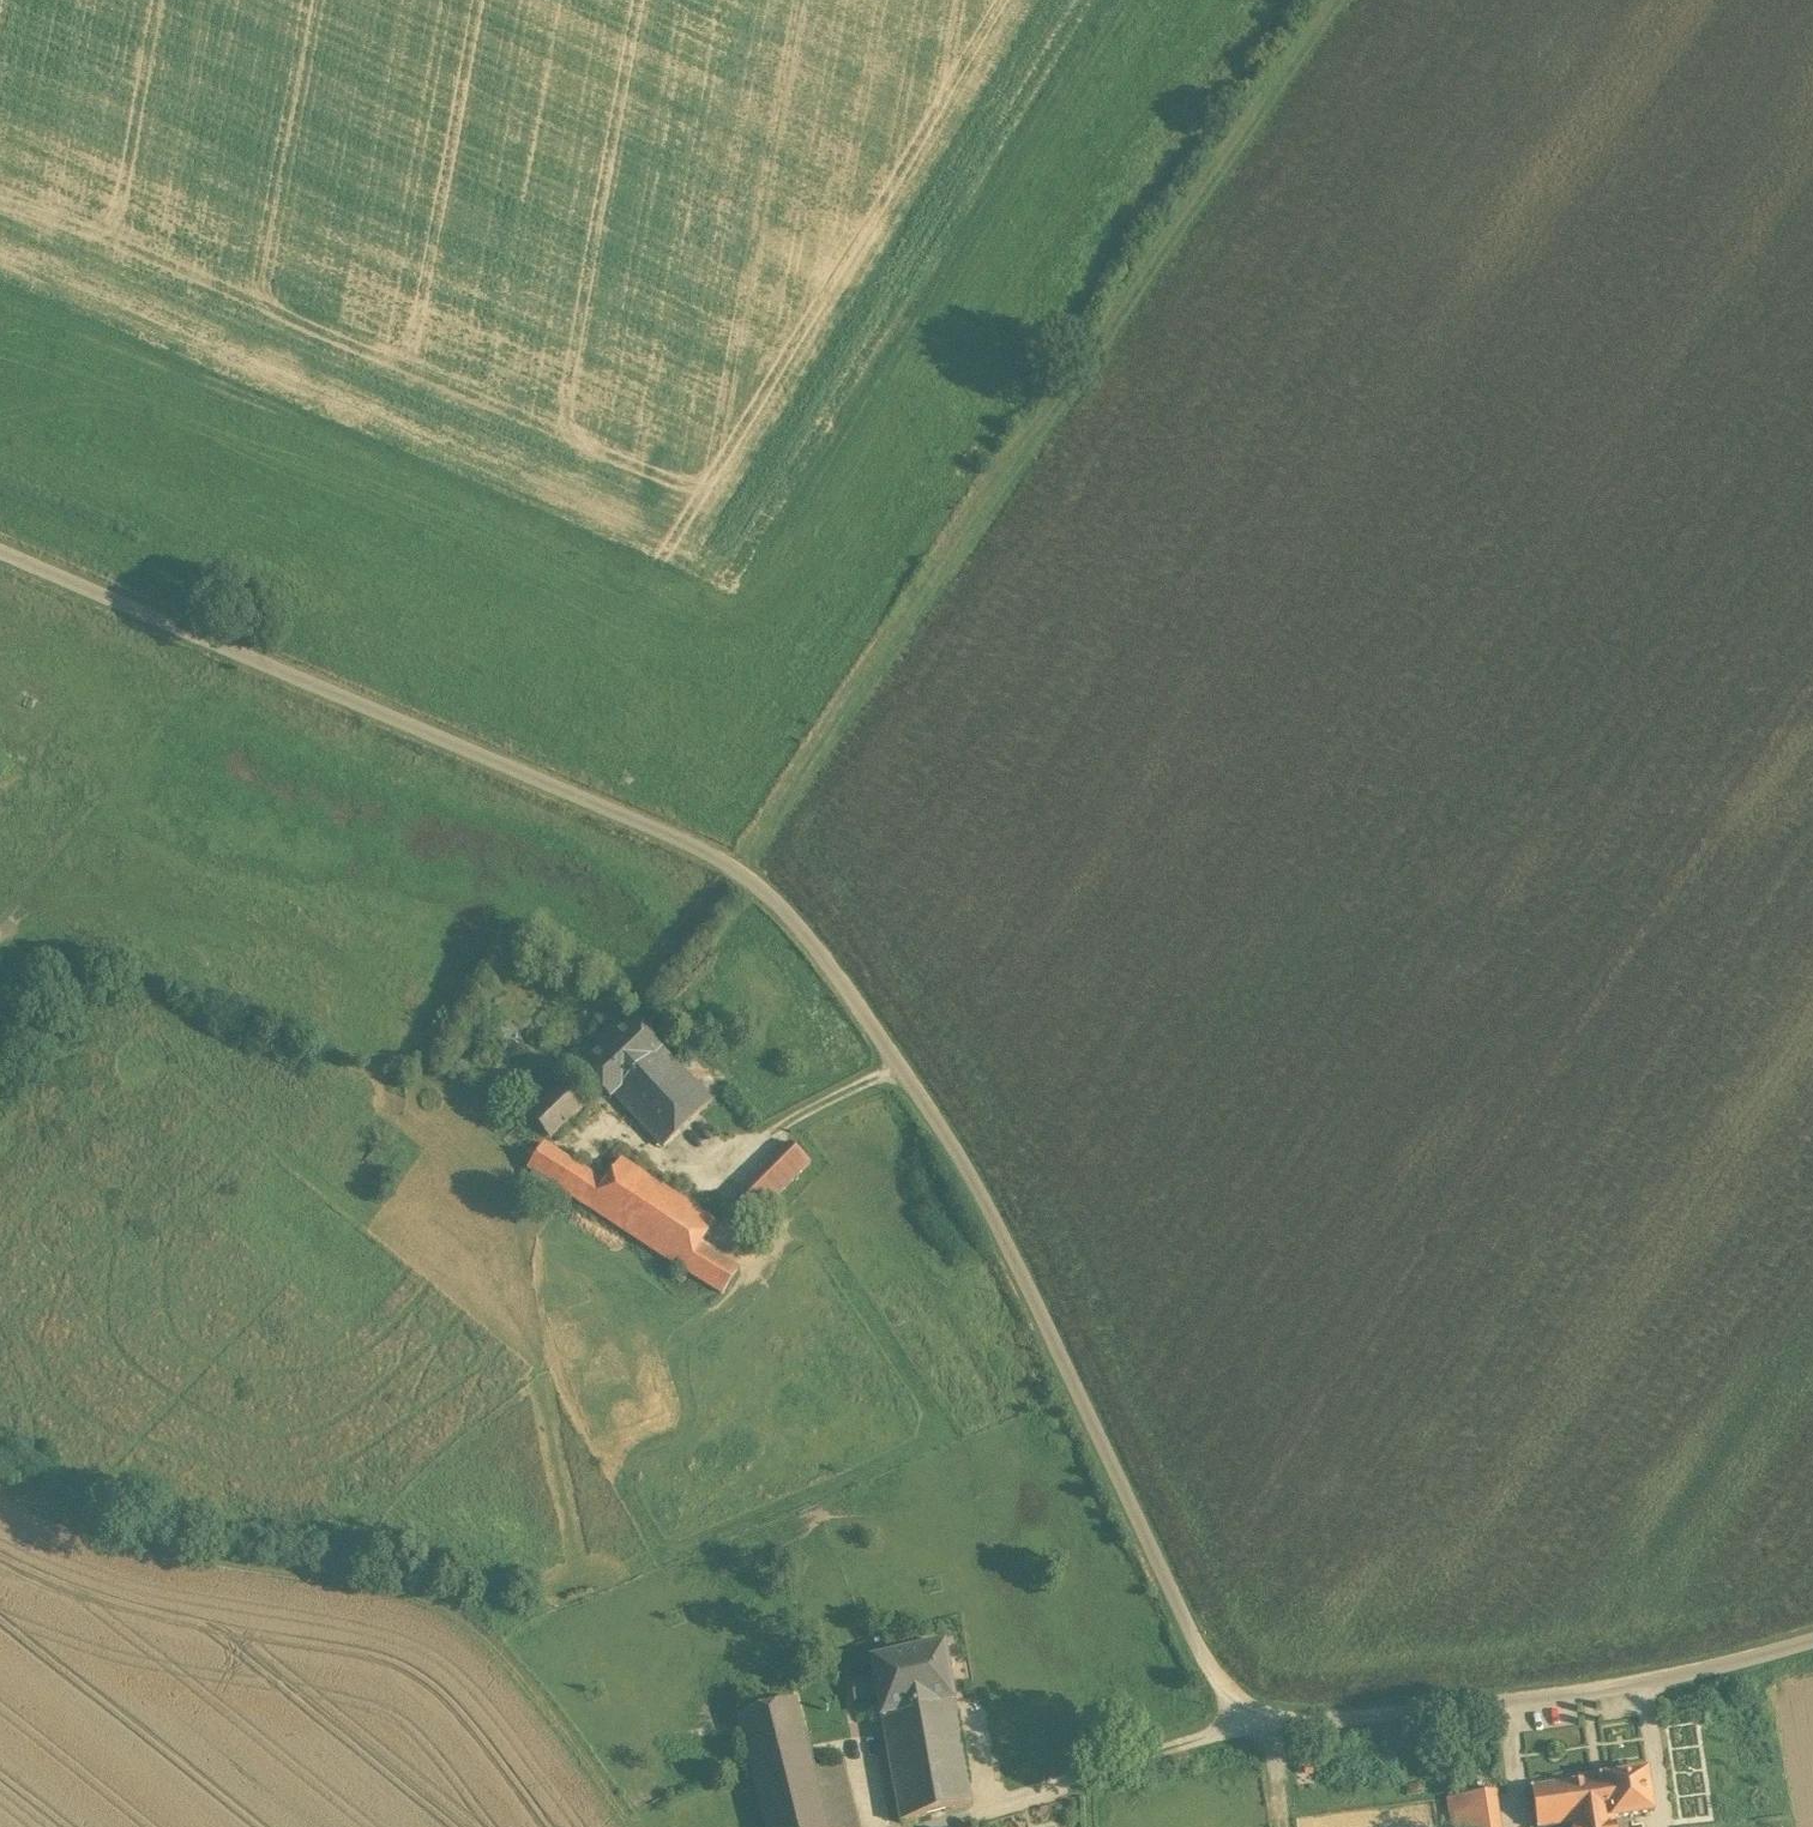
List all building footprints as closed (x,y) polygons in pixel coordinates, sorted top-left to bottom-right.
[(664,1046),(637,1017),(584,1066),(611,1095),(616,1092),(664,1046)] [(712,1098),(664,1046),(616,1092),(664,1143),(712,1098)] [(571,1081),(533,1115),(553,1137),(591,1103),(571,1081)] [(717,1220),(623,1159),(608,1182),(545,1142),(529,1166),(534,1170),(564,1189),(686,1268),(702,1243),(717,1220)] [(791,1143),(741,1194),(760,1214),(811,1163),(791,1143)] [(564,1189),(534,1170),(524,1186),(554,1206),(564,1189)] [(702,1243),(686,1268),(723,1292),(739,1268),(702,1243)] [(939,1645),(868,1662),(880,1719),(952,1702),(939,1645)] [(740,1715),(767,1826),(829,1826),(820,1790),(815,1769),(798,1701),(740,1715)] [(952,1702),(880,1719),(899,1819),(970,1803),(952,1702)] [(842,1762),(815,1769),(820,1790),(848,1783),(842,1762)] [(1648,1771),(1607,1778),(1613,1818),(1615,1818),(1654,1812),(1648,1771)] [(1532,1789),(1538,1826),(1557,1826),(1572,1825),(1572,1826),(1616,1826),(1615,1818),(1613,1818),(1607,1778),(1532,1789)] [(820,1790),(829,1826),(858,1826),(848,1783),(820,1790)] [(1448,1801),(1452,1826),(1501,1826),(1495,1794),(1448,1801)]
